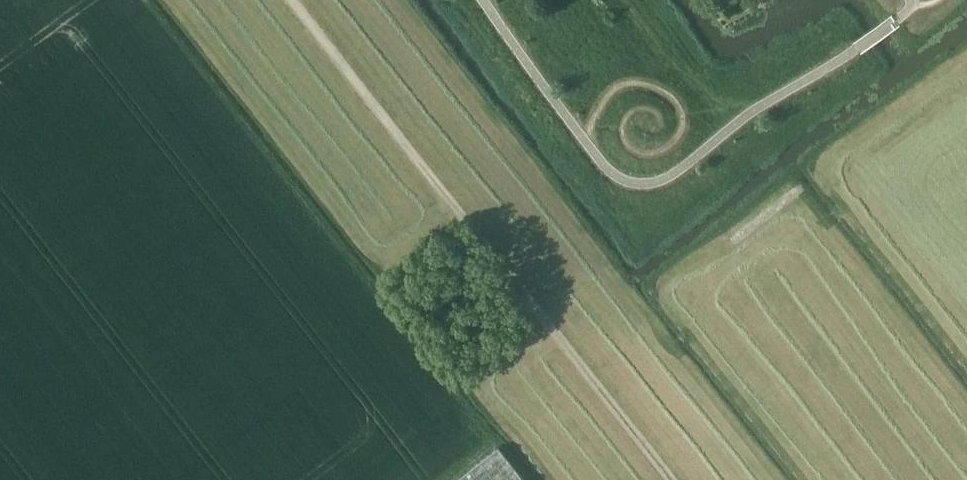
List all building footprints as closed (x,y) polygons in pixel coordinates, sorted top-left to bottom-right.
[(498,446),(455,479),(524,479),(498,446)]
